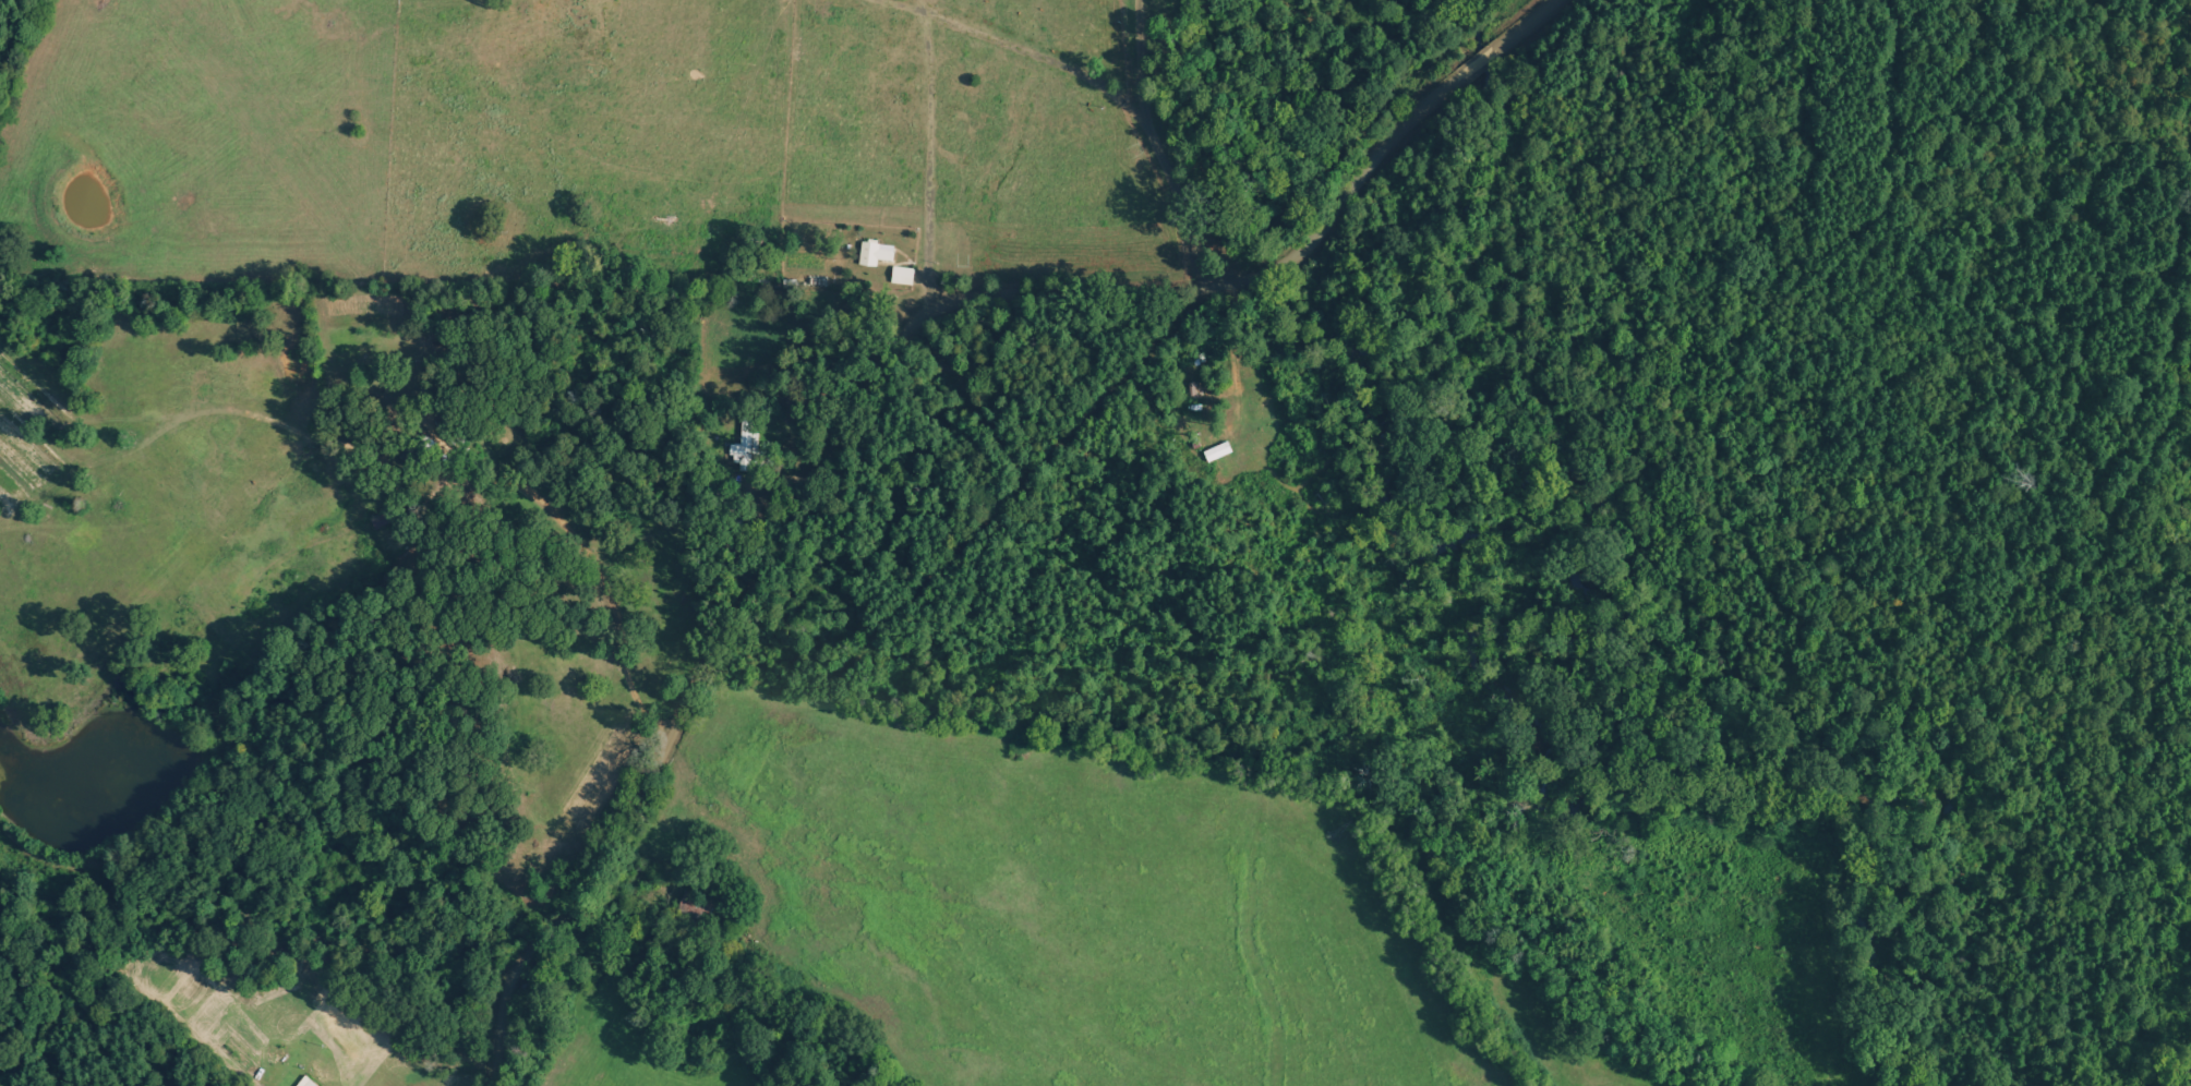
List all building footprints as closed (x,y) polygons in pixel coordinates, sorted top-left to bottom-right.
[(891,284),(913,286),(915,269),(893,267),(891,284)] [(306,1076),(297,1085),(317,1085),(306,1076)]
